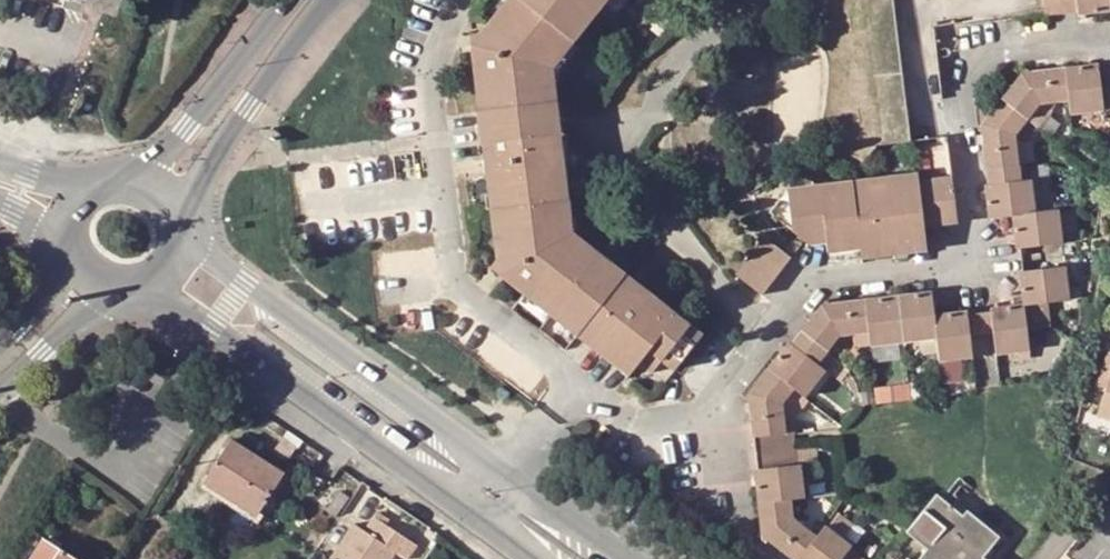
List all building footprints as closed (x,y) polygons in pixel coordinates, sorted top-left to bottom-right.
[(599,0),(503,0),(467,46),(496,274),(546,312),(625,373),(636,359),(650,369),(660,357),(674,367),(700,333),(567,232),(547,65),(599,0)] [(879,144),(907,141),(891,0),(863,0),(879,142),(879,144)] [(1073,0),(1054,0),(1056,14),(1075,12),(1073,0)] [(1107,13),(1106,0),(1073,0),(1075,12),(1075,16),(1107,13)] [(1101,109),(1101,106),(1096,66),(1096,63),(1062,67),(1066,100),(1068,112),(1101,109)] [(1096,66),(1101,106),(1109,105),(1109,65),(1096,66)] [(1023,68),(999,98),(1025,119),(1038,102),(1066,100),(1062,67),(1028,71),(1023,68)] [(980,129),(983,147),(1014,144),(1013,135),(1025,119),(999,98),(976,127),(980,129)] [(983,147),(987,183),(1019,179),(1014,144),(983,147)] [(915,172),(784,188),(768,211),(807,241),(825,239),(825,248),(857,245),(859,255),(925,248),(923,223),(955,220),(950,174),(916,178),(915,172)] [(988,216),(1024,211),(1033,210),(1029,178),(1019,179),(987,183),(984,183),(988,216)] [(1024,211),(1028,245),(1061,241),(1057,207),(1033,210),(1024,211)] [(759,292),(788,255),(763,235),(734,271),(759,292)] [(1069,297),(1065,265),(1018,270),(1023,303),(1046,300),(1069,297)] [(902,340),(935,337),(933,313),(929,289),(899,293),(902,340)] [(870,344),(902,340),(899,293),(864,297),(868,331),(870,344)] [(837,334),(868,331),(864,297),(825,301),(822,298),(798,327),(827,350),(837,334)] [(1046,300),(1023,303),(1026,327),(1049,325),(1046,300)] [(1029,350),(1026,327),(1023,303),(989,307),(989,310),(991,330),(994,353),(1029,350)] [(971,356),(968,333),(967,313),(966,309),(933,313),(935,337),(938,360),(971,356)] [(968,333),(991,330),(989,310),(967,313),(968,333)] [(766,366),(792,388),(799,394),(803,396),(821,373),(824,369),(817,363),(824,352),(825,353),(827,350),(798,327),(766,366)] [(1107,389),(1109,378),(1109,351),(1106,350),(1094,386),(1107,389)] [(817,363),(824,369),(821,373),(830,379),(841,364),(825,353),(824,352),(817,363)] [(780,402),(792,388),(766,366),(745,392),(750,397),(753,434),(785,431),(783,416),(780,402)] [(1109,420),(1109,378),(1107,389),(1098,416),(1109,420)] [(799,394),(792,388),(780,402),(783,416),(799,394)] [(791,430),(785,431),(753,434),(753,447),(792,445),(791,430)] [(274,449),(288,458),(297,445),(283,435),(274,449)] [(285,471),(232,437),(205,480),(240,502),(242,498),(259,509),(285,471)] [(754,465),(793,461),(793,453),(792,445),(753,447),(754,465)] [(793,453),(793,461),(799,461),(799,468),(818,467),(816,451),(793,453)] [(793,461),(754,465),(753,466),(757,500),(789,496),(802,496),(799,468),(799,461),(793,461)] [(981,554),(996,536),(969,513),(963,520),(932,493),(907,524),(928,542),(914,558),(986,558),(981,554)] [(343,509),(348,501),(338,494),(332,502),(343,509)] [(757,500),(761,538),(766,539),(782,552),(791,558),(795,558),(814,535),(802,524),(792,517),(789,496),(757,500)] [(343,509),(336,520),(352,531),(357,523),(367,530),(377,515),(351,497),(348,501),(343,509)] [(814,535),(795,558),(838,558),(847,547),(850,543),(844,538),(852,527),(835,514),(827,525),(824,523),(814,535)] [(357,523),(352,531),(334,558),(395,558),(399,553),(407,558),(410,558),(420,544),(377,515),(367,530),(357,523)] [(28,558),(80,558),(43,534),(28,558)] [(847,547),(838,558),(862,558),(859,557),(847,547)]
